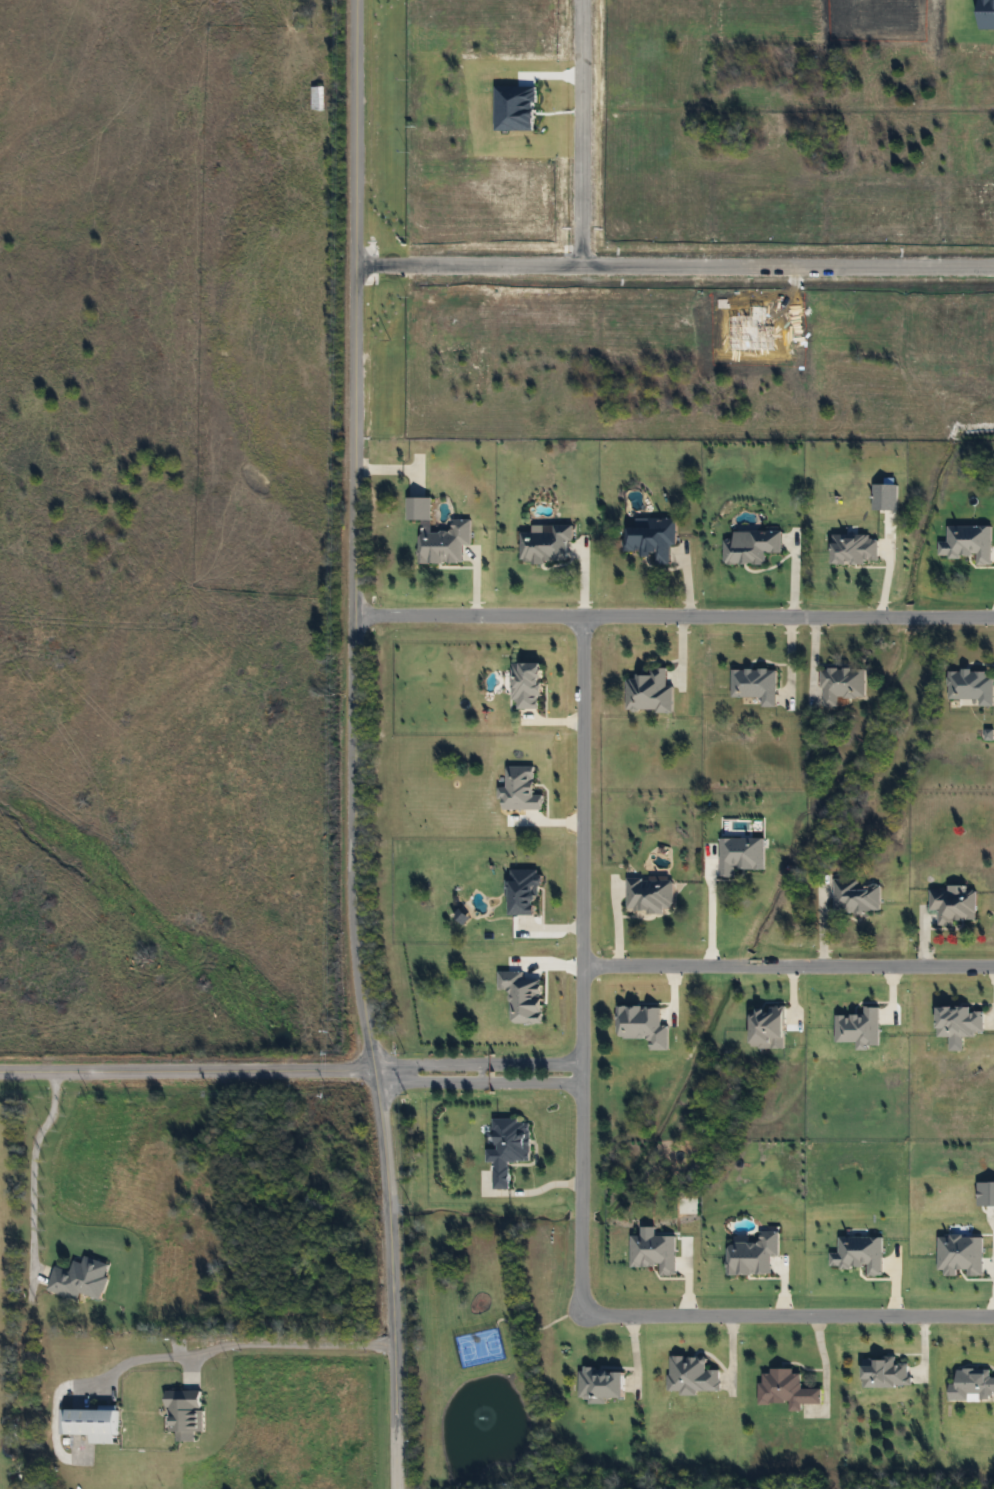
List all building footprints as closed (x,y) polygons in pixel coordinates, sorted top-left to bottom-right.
[(311,110),(311,86),(323,86),(323,110),(311,110)] [(676,518),(677,563),(651,564),(651,557),(638,557),(638,552),(624,552),(623,528),(633,528),(633,519),(676,518)] [(570,524),(572,562),(520,564),(519,533),(531,532),(531,525),(570,524)] [(764,564),(723,564),(723,541),(731,541),(731,531),(781,531),(781,553),(764,553),(764,564)] [(838,699),(838,707),(820,707),(819,668),(864,667),(864,698),(838,699)] [(672,686),(673,712),(625,713),(624,677),(649,676),(649,668),(665,668),(666,686),(672,686)] [(730,698),(730,669),(775,670),(775,707),(759,707),(759,698),(730,698)] [(992,707),(976,706),(976,701),(946,700),(947,670),(993,671),(992,707)] [(505,914),(505,870),(541,869),(541,914),(505,914)] [(626,878),(672,878),(672,912),(625,912),(626,878)] [(833,879),(858,879),(858,884),(881,884),(880,912),(833,912),(833,879)] [(927,890),(974,890),(974,922),(938,922),(938,910),(927,910),(927,890)] [(491,1162),(484,1162),(484,1149),(491,1149),(491,1119),(529,1118),(529,1161),(507,1161),(507,1188),(491,1188),(491,1162)] [(70,1270),(73,1255),(109,1264),(101,1300),(78,1294),(77,1299),(45,1292),(51,1266),(70,1270)] [(720,1391),(668,1394),(666,1356),(705,1355),(705,1369),(719,1368),(720,1391)] [(860,1386),(860,1359),(909,1358),(910,1385),(860,1386)] [(622,1399),(581,1398),(582,1368),(622,1369),(622,1399)] [(786,1404),(757,1404),(757,1369),(800,1369),(800,1388),(820,1388),(820,1403),(800,1403),(800,1411),(786,1411),(786,1404)] [(989,1376),(993,1376),(993,1397),(946,1397),(946,1382),(953,1382),(953,1369),(989,1369),(989,1376)] [(203,1432),(194,1432),(194,1440),(179,1441),(179,1432),(165,1432),(164,1390),(202,1390),(203,1432)] [(118,1443),(87,1443),(87,1434),(61,1435),(61,1408),(118,1408),(118,1443)]
